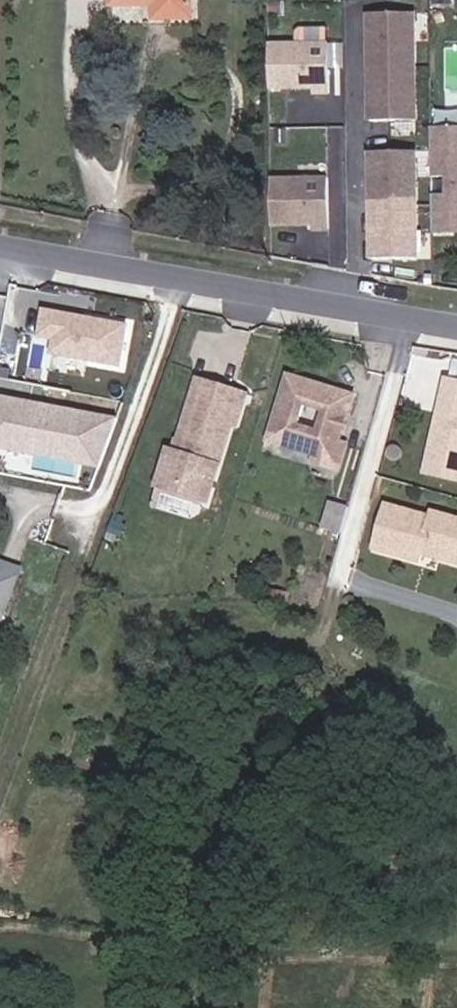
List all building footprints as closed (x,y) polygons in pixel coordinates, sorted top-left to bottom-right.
[(155,5),(167,5),(167,19),(192,18),(191,0),(113,0),(113,6),(155,5)] [(167,5),(155,5),(155,19),(167,19),(167,5)] [(415,118),(413,11),(369,12),(371,119),(415,118)] [(330,40),(266,42),(267,94),(331,92),(330,40)] [(438,123),(437,173),(455,174),(454,193),(437,192),(436,231),(456,232),(456,123),(438,123)] [(417,256),(415,149),(371,150),(373,257),(417,256)] [(328,177),(267,178),(268,231),(328,231),(328,177)] [(42,354),(130,361),(134,315),(46,307),(42,354)] [(347,440),(349,431),(355,412),(352,410),(353,404),(359,402),(363,387),(299,367),(281,432),(325,445),(333,448),(347,440)] [(258,387),(208,372),(186,443),(179,441),(168,476),(220,492),(242,417),(248,419),(258,387)] [(449,373),(427,465),(456,473),(456,375),(449,373)] [(122,415),(0,389),(0,444),(111,467),(122,415)] [(358,434),(349,431),(347,440),(333,448),(325,445),(323,453),(349,461),(358,434)] [(323,523),(342,529),(349,505),(330,499),(323,523)] [(391,499),(378,543),(422,557),(427,544),(442,548),(440,554),(456,559),(456,513),(438,507),(436,513),(391,499)] [(0,557),(0,610),(5,612),(22,563),(1,555),(0,557)] [(27,977),(12,976),(13,992),(27,992),(27,977)]
